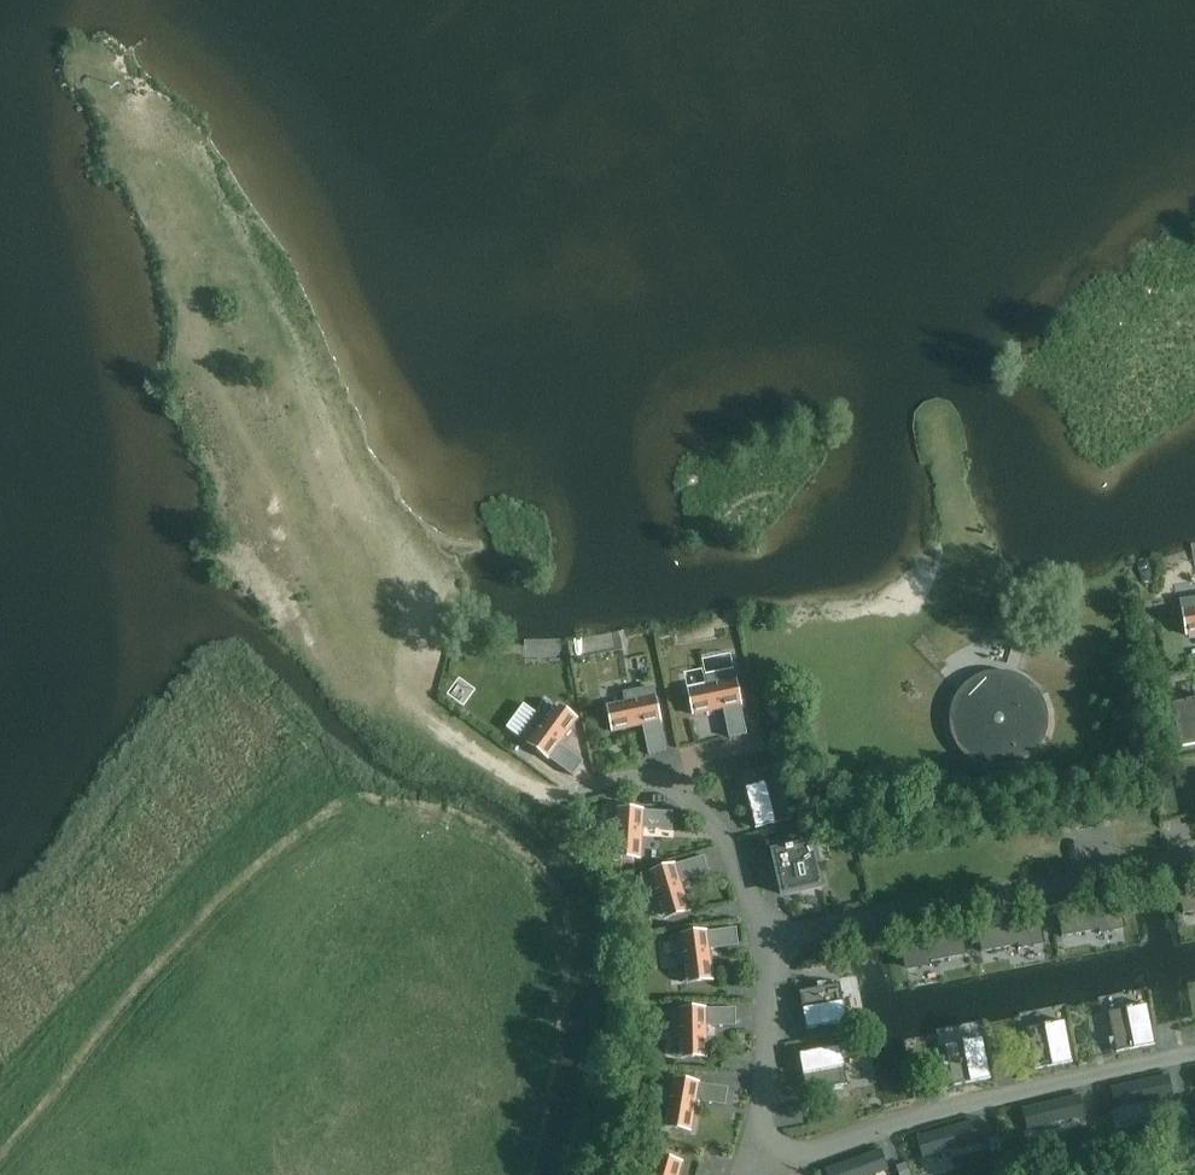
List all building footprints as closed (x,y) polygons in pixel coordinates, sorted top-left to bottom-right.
[(1183,615),(1186,635),(1194,634),(1194,613),(1183,615)] [(747,735),(734,671),(706,677),(708,691),(689,695),(693,715),(723,709),(729,738),(747,735)] [(1005,673),(999,672),(994,673),(989,674),(983,676),(977,678),(972,681),(967,686),(962,691),(958,696),(955,702),(953,709),(952,716),(951,722),(952,728),(953,734),(955,740),(957,745),(960,749),(963,753),(968,758),(972,761),(978,765),(984,767),(990,769),(997,770),(1004,770),(1011,769),(1017,767),(1023,764),(1029,761),(1033,757),(1037,752),(1041,748),(1043,744),(1046,739),(1047,733),(1048,727),(1049,721),(1048,714),(1047,708),(1045,701),(1041,695),(1037,690),(1033,685),(1027,681),(1022,678),(1016,675),(1010,674),(1005,673)] [(653,688),(625,694),(628,707),(608,711),(613,732),(642,726),(648,755),(666,751),(653,688)] [(1181,747),(1194,745),(1194,703),(1174,707),(1181,747)] [(573,776),(584,761),(560,744),(577,719),(560,707),(549,722),(538,715),(521,738),(573,776)] [(783,780),(746,789),(756,828),(792,820),(783,780)] [(672,830),(674,812),(609,808),(607,837),(621,838),(620,858),(641,859),(643,829),(672,830)] [(813,844),(774,853),(783,896),(823,887),(813,844)] [(689,911),(681,882),(709,874),(704,856),(642,875),(651,902),(664,899),(669,917),(689,911)] [(1177,896),(1181,914),(1194,912),(1194,892),(1177,896)] [(1120,907),(1059,918),(1063,937),(1124,925),(1120,907)] [(1040,922),(979,934),(982,953),(1043,941),(1040,922)] [(713,980),(709,950),(739,946),(737,928),(673,936),(676,965),(690,963),(692,982),(713,980)] [(964,936),(903,948),(907,966),(967,955),(964,936)] [(839,984),(800,991),(807,1029),(846,1022),(839,984)] [(1147,1005),(1109,1012),(1116,1051),(1154,1044),(1147,1005)] [(736,1026),(736,1008),(671,1009),(672,1038),(686,1038),(686,1058),(707,1057),(706,1027),(736,1026)] [(1065,1022),(1027,1029),(1034,1068),(1072,1061),(1065,1022)] [(983,1038),(945,1045),(952,1084),(990,1078),(983,1038)] [(839,1047),(800,1054),(807,1092),(846,1085),(839,1047)] [(1165,1072),(1107,1085),(1111,1104),(1169,1091),(1165,1072)] [(728,1088),(665,1077),(660,1106),(673,1108),(670,1128),(691,1131),(696,1101),(725,1106),(728,1088)] [(1059,1099),(1002,1112),(1007,1133),(1064,1119),(1059,1099)] [(970,1118),(912,1135),(918,1153),(975,1136),(970,1118)] [(822,1166),(825,1174),(856,1174),(885,1165),(879,1147),(822,1166)] [(680,1163),(660,1159),(656,1174),(678,1174),(680,1163)]
